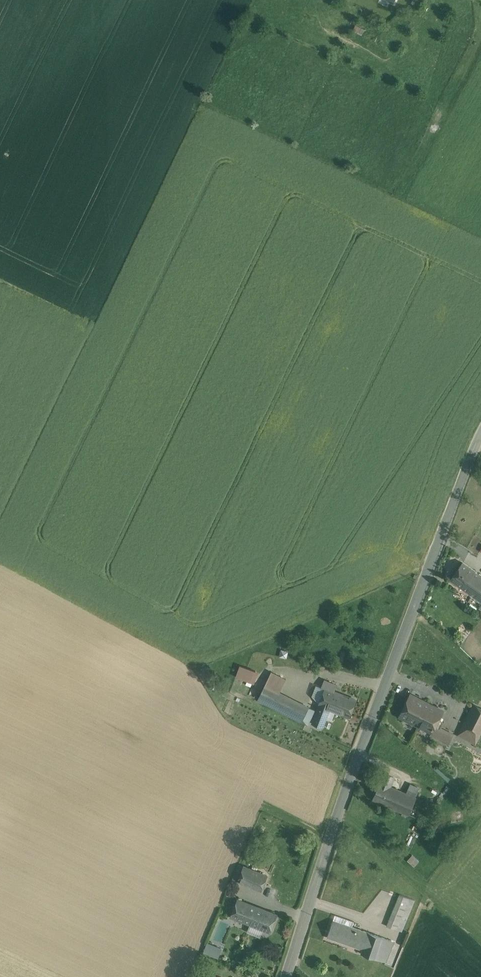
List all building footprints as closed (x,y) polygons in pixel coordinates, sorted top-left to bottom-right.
[(463,563),(450,580),(480,601),(480,576),(463,563)] [(240,666),(236,677),(254,683),(258,672),(240,666)] [(275,691),(280,693),(286,680),(271,672),(265,686),(275,691)] [(336,685),(324,680),(321,687),(325,689),(326,689),(334,692),(334,691),(336,685)] [(257,701),(268,706),(275,691),(265,686),(257,701)] [(312,696),(320,704),(325,689),(321,687),(316,686),(312,696)] [(334,692),(326,689),(325,689),(320,704),(319,705),(320,705),(330,709),(335,711),(349,717),(356,700),(334,691),(334,692)] [(275,691),(268,706),(301,723),(309,708),(280,693),(275,691)] [(443,711),(411,695),(400,717),(431,733),(430,736),(437,739),(442,729),(435,726),(443,711)] [(457,735),(475,744),(480,733),(480,708),(473,704),(457,735)] [(330,709),(320,705),(312,724),(322,728),(326,719),(330,709)] [(315,711),(309,708),(301,723),(307,726),(315,711)] [(330,709),(326,719),(331,721),(335,711),(330,709)] [(453,734),(442,729),(437,739),(448,744),(453,734)] [(385,773),(374,799),(391,806),(398,790),(390,786),(394,777),(385,773)] [(419,788),(410,784),(406,793),(415,797),(419,788)] [(406,793),(398,790),(391,806),(408,814),(415,797),(406,793)] [(409,860),(415,865),(419,861),(412,855),(409,860)] [(267,875),(244,866),(239,880),(261,889),(267,875)] [(400,894),(387,926),(402,931),(415,900),(400,894)] [(257,906),(238,899),(231,916),(250,924),(257,906)] [(277,914),(257,906),(250,924),(261,928),(270,931),(277,914)] [(335,915),(333,920),(352,927),(354,922),(335,915)] [(352,927),(333,920),(327,937),(362,949),(361,953),(376,958),(384,938),(352,927)] [(261,928),(250,924),(247,931),(259,935),(261,928)] [(384,938),(376,958),(383,961),(392,940),(384,938)] [(218,958),(222,947),(208,941),(204,952),(218,958)]
